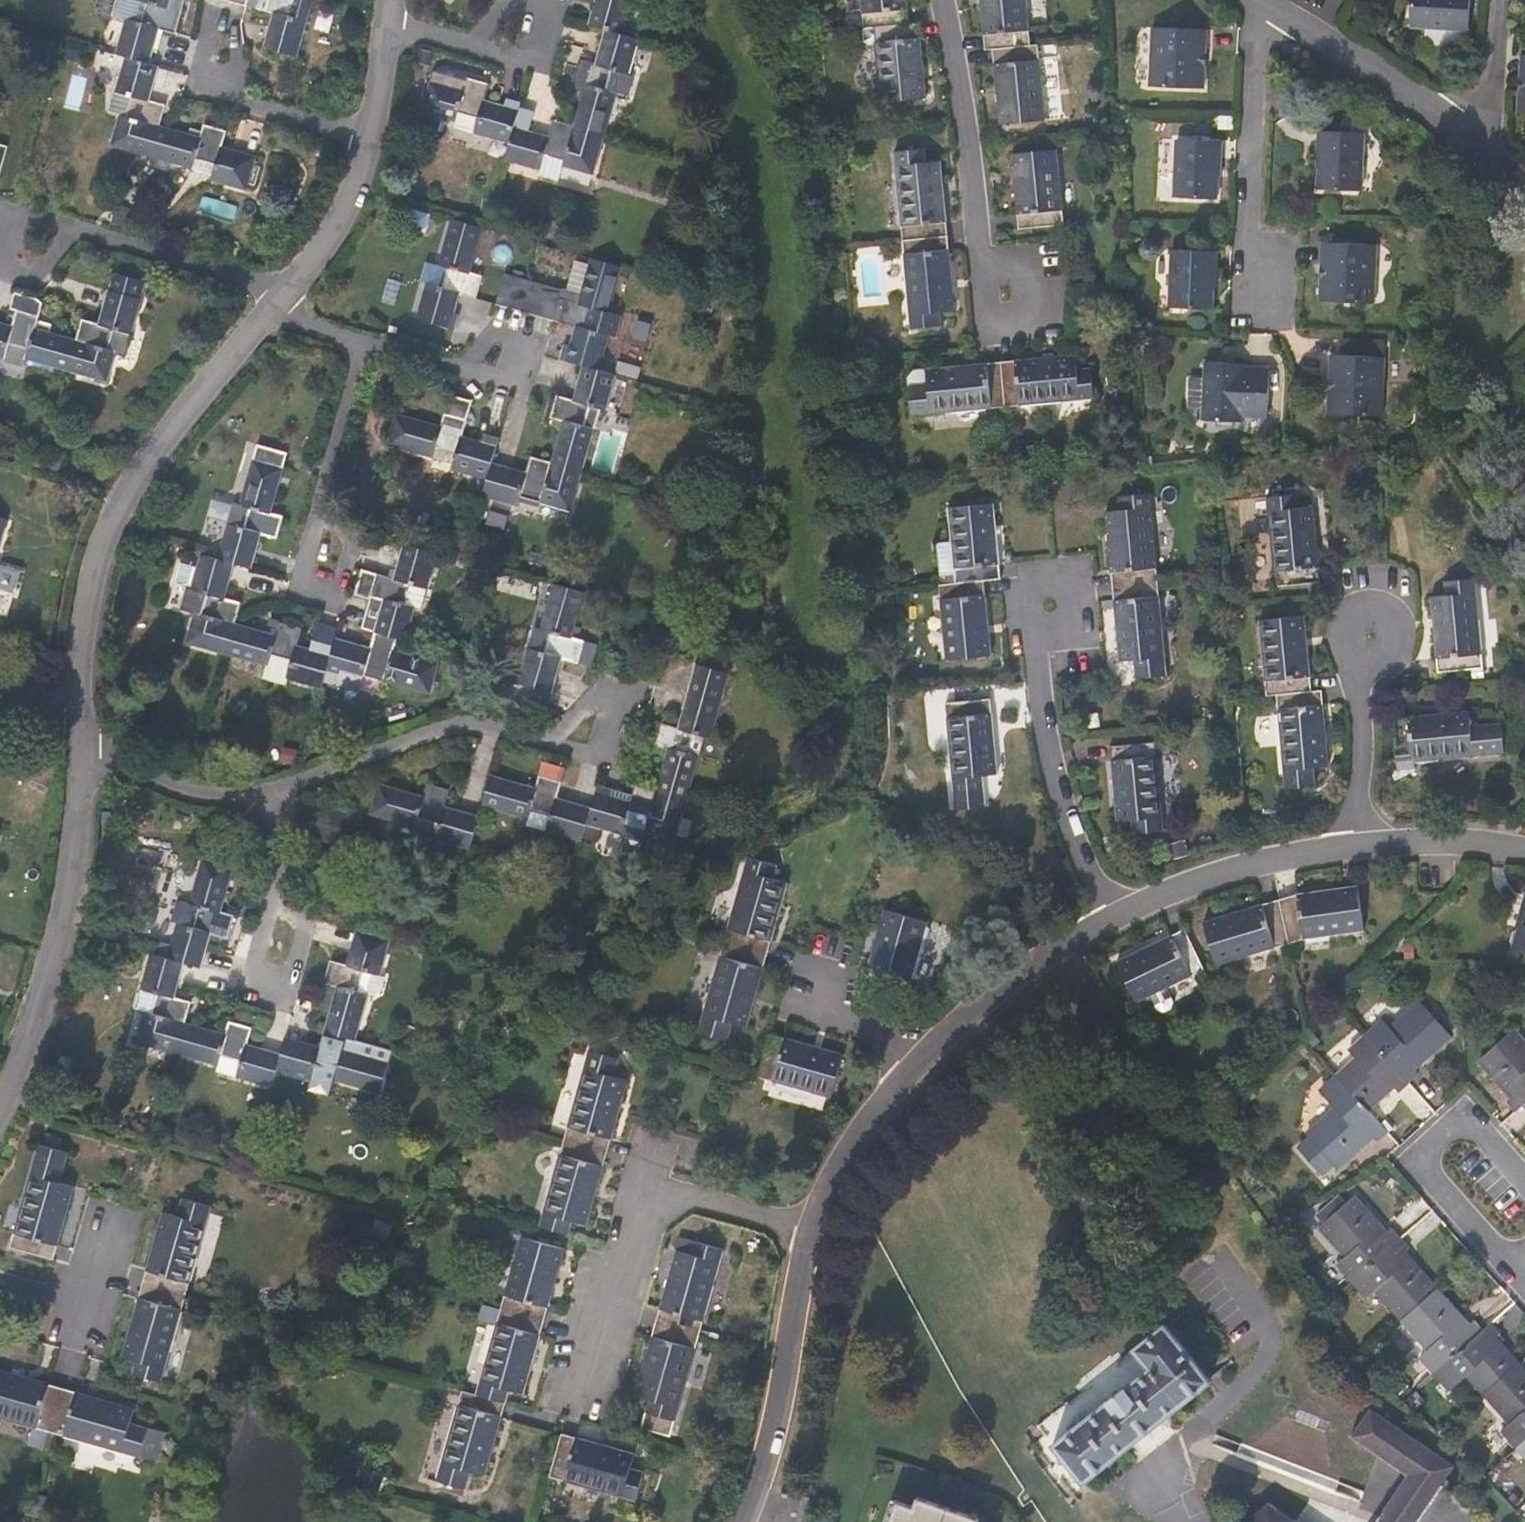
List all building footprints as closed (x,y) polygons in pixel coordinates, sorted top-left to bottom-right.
[(154,50),(158,51),(163,31),(176,34),(182,12),(169,8),(171,0),(138,0),(138,1),(136,0),(121,0),(117,15),(126,18),(116,54),(126,57),(150,64),(154,50)] [(273,14),(267,33),(264,48),(297,57),(313,2),(308,0),(260,0),(257,9),(273,14)] [(592,11),(588,25),(606,30),(621,34),(631,0),(595,0),(592,11)] [(906,0),(845,0),(846,11),(862,10),(863,19),(847,21),(848,30),(868,28),(874,27),(908,24),(906,0)] [(1030,46),(1025,0),(980,0),(982,15),(985,50),(992,49),(1030,46)] [(1409,25),(1467,30),(1469,0),(1411,0),(1409,25)] [(908,24),(874,27),(868,28),(864,32),(865,41),(869,44),(875,44),(881,102),(925,98),(922,65),(919,23),(908,24)] [(1206,30),(1153,27),(1150,86),(1203,89),(1205,59),(1206,30)] [(638,38),(621,34),(606,30),(601,45),(596,64),(579,59),(582,48),(569,45),(564,63),(567,63),(564,73),(574,76),(573,82),(585,86),(574,126),(572,130),(603,139),(616,93),(627,96),(633,76),(628,75),(638,38)] [(685,35),(682,45),(692,48),(695,38),(685,35)] [(997,93),(998,102),(1000,125),(1045,121),(1037,45),(1030,46),(992,49),(997,93)] [(432,54),(422,51),(419,63),(429,65),(432,54)] [(109,113),(119,116),(111,145),(150,157),(159,126),(165,105),(150,101),(153,90),(159,66),(150,64),(126,57),(109,113)] [(443,118),(456,122),(454,129),(509,144),(519,111),(521,102),(507,98),(503,112),(483,106),(488,91),(483,89),(485,85),(462,79),(439,72),(430,78),(418,120),(421,129),(439,133),(443,118)] [(572,130),(574,126),(554,120),(549,136),(538,133),(529,130),(533,114),(519,111),(509,144),(504,161),(541,171),(539,176),(559,181),(563,167),(594,175),(603,139),(572,130)] [(900,111),(888,112),(889,124),(901,123),(900,111)] [(248,191),(256,157),(241,152),(222,147),(227,132),(216,128),(204,125),(201,138),(159,126),(150,157),(212,175),(211,180),(248,191)] [(1317,166),(1320,166),(1319,189),(1361,191),(1364,133),(1319,131),(1318,149),(1317,166)] [(1216,199),(1217,177),(1220,177),(1220,159),(1221,142),(1176,140),(1174,197),(1216,199)] [(1015,194),(1018,228),(1063,224),(1056,148),(1011,153),(1015,194)] [(705,149),(695,149),(695,159),(705,159),(705,149)] [(902,240),(947,236),(944,198),(940,161),(925,162),(924,149),(894,151),(902,240)] [(459,315),(455,314),(460,294),(477,299),(483,276),(470,272),(475,253),(482,228),(452,220),(439,266),(448,269),(443,288),(427,284),(417,320),(455,330),(459,315)] [(951,274),(947,236),(902,240),(911,328),(941,326),(939,313),(954,311),(951,274)] [(1322,242),(1321,278),(1319,300),(1372,303),(1375,244),(1322,242)] [(1215,287),(1215,274),(1217,252),(1172,250),(1169,307),(1211,309),(1212,287),(1215,287)] [(581,294),(562,290),(505,274),(496,304),(553,321),(574,327),(569,346),(563,345),(559,360),(582,366),(600,370),(609,336),(617,337),(622,316),(610,312),(622,267),(591,258),(581,294)] [(108,288),(104,304),(98,324),(82,319),(76,340),(68,371),(108,382),(116,352),(126,355),(146,282),(114,273),(109,288),(108,288)] [(0,322),(0,359),(4,360),(24,365),(26,360),(68,371),(76,340),(36,329),(43,304),(36,298),(15,292),(13,299),(11,309),(17,310),(12,325),(0,322)] [(1340,348),(1340,355),(1330,355),(1328,414),(1381,416),(1384,342),(1341,340),(1340,348)] [(1000,362),(1005,407),(1092,398),(1090,368),(1076,370),(1075,355),(1036,358),(1000,362)] [(909,377),(909,386),(912,416),(1005,407),(1000,362),(958,366),(914,370),(912,368),(906,375),(909,377)] [(1242,364),(1230,363),(1204,362),(1203,378),(1188,378),(1187,407),(1202,408),(1202,420),(1240,422),(1240,416),(1266,417),(1268,371),(1242,370),(1242,364)] [(582,366),(573,400),(557,395),(554,406),(550,417),(562,421),(551,462),(550,465),(583,474),(601,408),(607,410),(616,375),(600,370),(582,366)] [(480,448),(460,442),(472,401),(450,395),(440,426),(395,413),(387,443),(453,463),(451,469),(486,479),(499,438),(484,434),(480,448)] [(277,489),(287,452),(256,444),(240,504),(234,502),(218,558),(235,563),(252,568),(261,534),(277,538),(283,516),(270,513),(277,489)] [(530,456),(525,472),(506,467),(491,463),(486,479),(482,496),(519,506),(521,497),(572,512),(583,474),(550,465),(551,462),(530,456)] [(886,474),(896,473),(896,465),(885,465),(886,474)] [(1105,511),(1108,541),(1112,586),(1157,581),(1149,493),(1119,496),(1120,509),(1105,511)] [(1275,585),(1320,581),(1316,536),(1313,506),(1298,507),(1297,494),(1267,497),(1275,585)] [(738,498),(730,505),(738,513),(745,505),(738,498)] [(1000,579),(996,534),(996,527),(994,504),(949,507),(952,541),(938,542),(941,584),(984,580),(1000,579)] [(8,519),(0,517),(0,549),(8,519)] [(404,543),(400,558),(394,578),(362,569),(355,594),(370,599),(371,595),(385,599),(374,634),(397,641),(405,643),(416,606),(422,608),(437,553),(404,543)] [(529,560),(543,565),(546,557),(532,552),(529,560)] [(180,609),(195,613),(186,643),(226,654),(235,623),(241,602),(225,597),(228,586),(235,563),(218,558),(202,553),(191,589),(186,588),(180,609)] [(1430,596),(1433,626),(1438,671),(1482,667),(1474,579),(1444,581),(1445,594),(1430,596)] [(990,656),(988,625),(984,580),(941,584),(939,584),(946,659),(990,656)] [(1157,581),(1112,586),(1116,631),(1119,661),(1134,660),(1136,680),(1166,676),(1157,581)] [(585,592),(554,583),(535,650),(528,647),(514,698),(547,707),(556,678),(561,659),(592,668),(599,645),(572,637),(585,592)] [(1277,694),(1311,691),(1307,646),(1304,616),(1259,620),(1266,695),(1277,694)] [(324,681),(331,655),(336,637),(338,629),(318,623),(311,648),(297,645),(302,629),(290,625),(279,622),(279,623),(260,618),(257,629),(235,623),(226,654),(266,666),(263,677),(287,685),(288,679),(322,688),(324,681)] [(374,634),(371,647),(351,642),(336,637),(331,655),(324,681),(361,691),(365,674),(431,693),(440,662),(394,650),(397,641),(374,634)] [(683,710),(678,727),(661,723),(655,745),(668,749),(656,790),(655,795),(686,804),(705,738),(711,739),(730,673),(726,672),(730,658),(702,651),(698,664),(696,663),(683,710)] [(468,663),(456,659),(452,674),(464,677),(468,663)] [(1329,765),(1326,734),(1321,690),(1311,691),(1277,694),(1285,788),(1316,786),(1314,766),(1329,765)] [(994,740),(990,699),(946,704),(955,810),(986,807),(983,776),(998,774),(994,740)] [(1469,711),(1446,713),(1439,714),(1394,718),(1398,759),(1390,760),(1391,771),(1395,780),(1417,770),(1416,761),(1504,753),(1502,722),(1471,726),(1469,711)] [(1155,742),(1110,747),(1114,791),(1117,822),(1132,820),(1133,834),(1163,831),(1155,742)] [(160,760),(163,749),(153,747),(150,758),(160,760)] [(281,760),(293,764),(297,751),(284,747),(281,760)] [(591,808),(557,797),(566,768),(554,764),(543,761),(535,789),(490,775),(481,806),(527,819),(526,825),(582,842),(586,824),(591,808)] [(479,816),(444,806),(449,790),(439,787),(427,783),(423,797),(378,783),(369,814),(416,827),(414,833),(470,849),(479,816)] [(655,795),(656,790),(635,784),(632,795),(621,792),(598,785),(591,808),(586,824),(622,835),(621,841),(640,847),(645,831),(676,840),(677,836),(689,839),(694,821),(682,818),(686,804),(655,795)] [(337,842),(339,835),(345,813),(301,801),(293,830),(337,842)] [(748,857),(723,943),(698,1032),(727,1040),(731,1024),(746,1028),(754,1000),(781,905),(787,883),(773,879),(777,866),(748,857)] [(202,859),(190,904),(179,901),(173,922),(177,923),(168,958),(184,962),(201,968),(211,933),(227,938),(234,916),(230,914),(233,903),(224,900),(228,886),(233,867),(202,859)] [(1358,886),(1335,889),(1328,890),(1297,894),(1280,899),(1289,943),(1303,939),(1363,930),(1358,886)] [(1515,927),(1518,928),(1511,949),(1524,953),(1524,894),(1515,927)] [(1280,899),(1232,913),(1225,915),(1203,922),(1217,965),(1289,943),(1280,899)] [(254,905),(249,904),(245,917),(251,919),(254,905)] [(884,910),(878,932),(876,939),(864,983),(908,995),(927,922),(884,910)] [(248,928),(243,926),(239,937),(245,939),(248,928)] [(1135,1002),(1151,994),(1158,1008),(1164,1010),(1170,1007),(1172,1001),(1165,987),(1204,969),(1184,929),(1143,948),(1115,961),(1135,1002)] [(351,949),(346,964),(331,960),(324,983),(337,986),(324,1030),(347,1037),(354,1039),(356,1040),(369,995),(375,997),(381,994),(385,978),(381,977),(391,939),(356,930),(351,949)] [(191,1000),(175,996),(180,976),(184,962),(168,958),(151,953),(135,1008),(144,1011),(136,1043),(176,1054),(185,1021),(191,1000)] [(1414,1068),(1450,1037),(1421,1003),(1391,1030),(1384,1021),(1367,1035),(1407,1081),(1417,1072),(1414,1068)] [(281,1053),(247,1044),(252,1028),(240,1024),(230,1021),(226,1033),(185,1021),(176,1054),(218,1066),(217,1071),(273,1087),(277,1070),(281,1053)] [(320,1046),(301,1041),(286,1037),(281,1053),(277,1070),(312,1080),(317,1065),(336,1070),(334,1079),(380,1093),(388,1062),(351,1052),(354,1039),(347,1037),(324,1030),(320,1046)] [(1480,1061),(1513,1096),(1509,1101),(1517,1110),(1524,1103),(1524,1044),(1514,1031),(1480,1061)] [(844,1054),(814,1045),(771,1034),(759,1077),(831,1097),(844,1054)] [(1407,1081),(1367,1035),(1350,1050),(1358,1058),(1338,1075),(1367,1109),(1394,1085),(1398,1089),(1407,1081)] [(608,1151),(620,1108),(622,1100),(628,1078),(614,1074),(618,1061),(589,1053),(564,1139),(608,1151)] [(75,1059),(61,1054),(57,1066),(71,1070),(75,1059)] [(1377,1139),(1387,1130),(1367,1109),(1338,1075),(1321,1090),(1337,1107),(1307,1134),(1310,1137),(1297,1148),(1322,1176),(1334,1165),(1336,1168),(1373,1134),(1377,1139)] [(58,1136),(48,1134),(45,1144),(56,1146),(58,1136)] [(587,1224),(595,1194),(608,1151),(564,1139),(540,1224),(569,1233),(573,1220),(587,1224)] [(68,1152),(39,1145),(10,1246),(52,1259),(63,1221),(74,1186),(60,1182),(68,1152)] [(1354,1197),(1321,1226),(1347,1256),(1339,1263),(1354,1280),(1399,1239),(1390,1229),(1386,1233),(1354,1197)] [(186,1296),(211,1207),(183,1199),(178,1215),(164,1211),(154,1247),(143,1283),(186,1296)] [(554,1285),(558,1271),(565,1248),(521,1236),(501,1308),(544,1321),(554,1285)] [(1436,1289),(1403,1253),(1408,1249),(1399,1239),(1354,1280),(1368,1297),(1377,1289),(1403,1318),(1436,1289)] [(666,1286),(656,1323),(699,1335),(723,1249),(694,1241),(691,1254),(676,1250),(666,1286)] [(133,1373),(162,1382),(186,1296),(143,1283),(133,1318),(122,1356),(137,1360),(133,1373)] [(1469,1326),(1436,1289),(1403,1318),(1429,1348),(1421,1355),(1436,1372),(1481,1332),(1473,1322),(1469,1326)] [(533,1360),(544,1321),(501,1308),(476,1394),(505,1402),(509,1389),(523,1394),(533,1360)] [(699,1335),(656,1323),(644,1366),(635,1395),(649,1399),(642,1427),(672,1435),(699,1335)] [(1518,1364),(1495,1337),(1500,1334),(1490,1324),(1481,1332),(1436,1372),(1451,1389),(1468,1373),(1486,1392),(1518,1364)] [(1084,1482),(1210,1382),(1165,1327),(1135,1350),(1151,1369),(1054,1445),(1084,1482)] [(1518,1364),(1486,1392),(1512,1423),(1504,1430),(1518,1446),(1524,1440),(1524,1371),(1518,1364)] [(50,1431),(62,1388),(25,1377),(0,1370),(0,1417),(50,1431)] [(55,1432),(158,1462),(166,1433),(130,1423),(135,1409),(102,1399),(62,1388),(50,1431),(46,1445),(51,1447),(55,1432)] [(485,1475),(493,1446),(505,1402),(476,1394),(462,1390),(437,1480),(465,1489),(470,1471),(485,1475)] [(1454,1466),(1370,1409),(1350,1437),(1406,1475),(1374,1521),(1417,1521),(1454,1466)] [(635,1454),(606,1446),(563,1434),(550,1477),(636,1501),(644,1472),(631,1469),(635,1454)] [(980,1519),(917,1497),(914,1506),(897,1501),(890,1521),(978,1521),(980,1519)] [(1268,1502),(1245,1521),(1296,1521),(1268,1502)]
